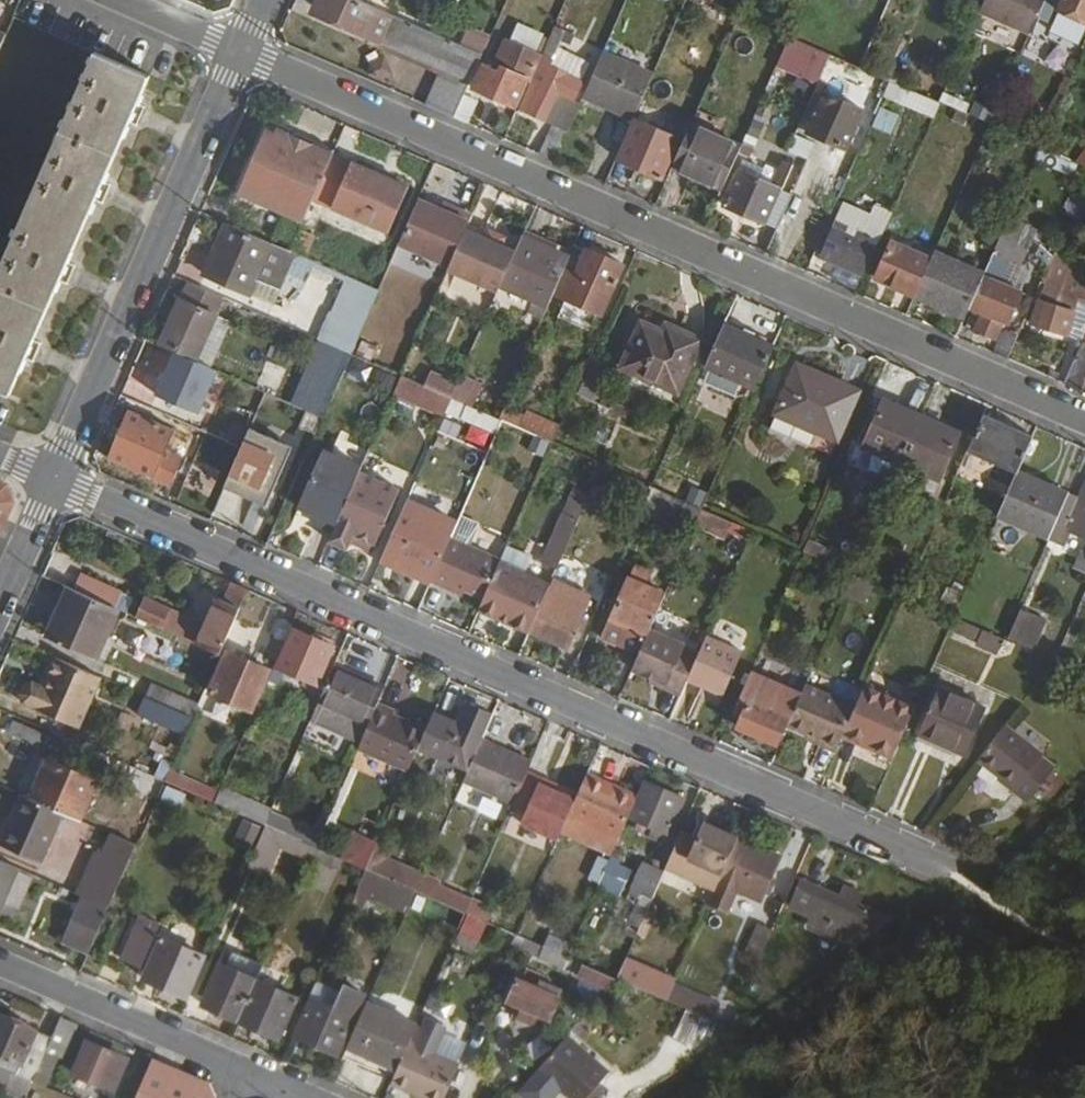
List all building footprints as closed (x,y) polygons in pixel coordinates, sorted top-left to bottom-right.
[(443,66),(426,105),(455,118),(464,96),(483,53),(363,0),(319,0),(318,1),(337,9),(334,18),(443,66)] [(731,29),(738,14),(706,0),(685,0),(682,8),(731,29)] [(979,13),(1030,35),(1040,12),(1043,5),(1045,0),(985,0),(979,13)] [(1043,5),(1084,22),(1084,0),(1045,0),(1043,5)] [(1040,12),(1030,35),(1017,66),(1027,70),(1050,16),(1040,12)] [(543,55),(532,81),(535,82),(522,111),(545,121),(557,93),(575,100),(584,81),(568,74),(572,66),(564,62),(578,31),(558,22),(543,55)] [(537,49),(542,35),(515,26),(511,41),(537,49)] [(831,55),(790,37),(777,67),(818,85),(831,55)] [(484,66),(475,87),(517,106),(526,85),(529,86),(532,81),(543,55),(506,40),(493,70),(484,66)] [(1074,44),(1063,69),(1073,73),(1084,47),(1074,44)] [(0,269),(0,390),(11,395),(152,75),(96,51),(0,269)] [(601,57),(584,96),(634,120),(651,79),(601,57)] [(883,95),(934,116),(940,103),(889,81),(883,95)] [(557,93),(545,121),(568,131),(581,102),(575,100),(557,93)] [(825,93),(808,131),(846,148),(863,110),(825,93)] [(464,96),(455,118),(471,125),(480,103),(464,96)] [(871,131),(895,135),(899,113),(875,109),(871,131)] [(639,119),(622,160),(665,179),(678,149),(668,145),(673,135),(639,119)] [(552,126),(540,155),(555,161),(567,133),(552,126)] [(693,127),(675,167),(724,188),(741,149),(693,127)] [(238,193),(301,222),(311,199),(327,164),(296,150),(294,153),(286,149),(290,141),(266,131),(238,193)] [(290,141),(286,149),(294,153),(296,150),(327,164),(332,153),(334,149),(294,132),(290,141)] [(372,171),(332,153),(327,164),(311,199),(387,233),(408,188),(390,180),(372,171)] [(745,160),(725,206),(768,225),(793,165),(784,161),(774,184),(751,174),(755,165),(745,160)] [(374,167),(372,171),(390,180),(392,175),(374,167)] [(419,199),(399,244),(450,266),(466,230),(473,215),(455,207),(453,213),(442,209),(419,199)] [(445,203),(442,209),(453,213),(455,207),(445,203)] [(838,223),(821,263),(861,279),(878,240),(838,223)] [(226,224),(205,274),(249,293),(271,244),(226,224)] [(450,266),(449,270),(499,292),(502,284),(516,251),(503,246),(486,238),(466,230),(450,266)] [(489,230),(486,238),(503,246),(506,237),(489,230)] [(1003,230),(993,254),(1022,266),(1033,239),(1017,232),(1016,236),(1003,230)] [(516,251),(502,284),(549,305),(570,258),(522,237),(516,251)] [(896,243),(880,280),(915,296),(916,296),(932,259),(896,243)] [(570,258),(549,305),(599,326),(626,266),(604,257),(600,263),(585,255),(586,252),(575,247),(570,258)] [(932,259),(916,296),(965,317),(984,275),(934,254),(932,259)] [(1037,256),(1026,280),(1042,287),(1045,279),(1052,262),(1037,256)] [(975,309),(983,313),(976,331),(997,340),(1005,322),(1014,326),(1027,296),(1011,289),(1014,282),(1001,276),(998,283),(988,279),(975,309)] [(347,277),(337,301),(368,315),(379,291),(347,277)] [(1042,287),(1027,321),(1029,323),(1029,324),(1069,337),(1083,294),(1045,279),(1042,287)] [(188,280),(162,342),(196,357),(223,296),(188,280)] [(337,301),(320,339),(351,353),(368,315),(337,301)] [(639,321),(620,366),(676,390),(698,337),(676,327),(672,336),(639,321)] [(724,325),(705,367),(756,390),(775,348),(724,325)] [(1004,336),(995,356),(1009,362),(1020,337),(1011,333),(1004,336)] [(1065,387),(1083,395),(1084,390),(1084,345),(1084,344),(1065,387)] [(202,364),(196,377),(211,383),(216,370),(202,364)] [(795,367),(791,375),(814,384),(817,376),(795,367)] [(372,368),(369,384),(390,389),(393,373),(372,368)] [(791,375),(767,431),(810,450),(816,435),(838,444),(859,395),(817,376),(814,384),(791,375)] [(394,394),(444,416),(453,397),(402,376),(394,394)] [(251,385),(244,401),(276,415),(283,399),(251,385)] [(447,411),(497,433),(500,424),(502,420),(499,418),(453,397),(447,411)] [(884,403),(865,447),(904,465),(923,421),(884,403)] [(132,410),(112,459),(170,483),(182,457),(167,450),(176,428),(132,410)] [(527,410),(520,427),(553,442),(560,425),(527,410)] [(987,417),(971,453),(1019,474),(1035,438),(987,417)] [(923,421),(904,465),(940,481),(959,437),(923,421)] [(243,425),(221,482),(266,499),(288,442),(243,425)] [(363,466),(324,449),(299,507),(319,516),(316,524),(334,532),(360,473),(363,466)] [(969,451),(957,479),(1007,500),(1018,475),(1019,474),(971,453),(969,451)] [(400,490),(360,473),(334,532),(330,541),(347,548),(353,534),(376,544),(400,490)] [(1069,498),(1018,475),(1007,500),(999,519),(1049,542),(1056,527),(1069,498)] [(1,529),(15,496),(10,485),(0,481),(0,528),(1,529)] [(648,500),(645,507),(662,515),(672,510),(698,522),(704,508),(654,486),(648,500)] [(1056,527),(1084,539),(1084,499),(1082,504),(1069,498),(1056,527)] [(407,502),(380,565),(430,587),(432,582),(450,539),(457,524),(407,502)] [(565,514),(555,534),(570,541),(579,520),(565,514)] [(450,539),(432,582),(450,590),(452,584),(466,591),(485,599),(500,564),(501,561),(450,539)] [(1079,548),(1073,568),(1084,571),(1084,550),(1079,548)] [(500,564),(485,599),(479,611),(529,633),(530,632),(550,585),(500,564)] [(550,585),(530,632),(569,648),(575,636),(584,616),(553,603),(560,589),(562,589),(569,573),(558,568),(550,585)] [(121,592),(84,575),(77,591),(114,607),(121,592)] [(629,579),(604,637),(640,652),(651,629),(666,595),(629,579)] [(139,618),(220,653),(249,589),(234,582),(226,600),(219,597),(208,623),(148,597),(139,618)] [(452,584),(450,590),(464,596),(466,591),(452,584)] [(64,585),(49,618),(57,622),(59,622),(74,589),(64,585)] [(74,589),(59,622),(57,622),(50,637),(95,658),(117,609),(114,607),(77,591),(74,589)] [(1022,609),(1008,637),(1035,649),(1047,620),(1022,609)] [(584,616),(575,636),(582,639),(590,619),(584,616)] [(996,650),(1001,636),(960,620),(955,634),(996,650)] [(295,629),(280,665),(276,663),(273,670),(269,680),(279,684),(285,669),(305,678),(302,685),(310,688),(313,681),(318,683),(334,645),(295,629)] [(640,652),(633,670),(655,679),(668,685),(666,690),(682,698),(688,682),(699,656),(683,649),(686,643),(651,629),(640,652)] [(699,656),(688,682),(723,698),(742,655),(707,639),(699,656)] [(230,650),(211,692),(255,711),(269,680),(273,670),(230,650)] [(81,725),(102,676),(57,656),(45,684),(27,677),(19,680),(15,689),(18,698),(81,725)] [(334,666),(310,721),(360,744),(368,726),(378,703),(385,688),(334,666)] [(753,669),(736,710),(747,715),(742,726),(779,742),(798,699),(801,700),(805,692),(753,669)] [(146,695),(191,712),(195,700),(151,683),(146,695)] [(915,710),(904,736),(955,758),(959,751),(967,754),(987,711),(927,684),(915,710)] [(823,747),(837,753),(845,735),(857,709),(807,687),(805,692),(801,700),(789,727),(811,737),(824,743),(823,747)] [(857,709),(845,735),(895,757),(904,736),(915,710),(866,688),(857,709)] [(145,695),(137,713),(185,734),(193,716),(145,695)] [(360,744),(358,748),(408,770),(418,747),(426,729),(393,715),(395,711),(378,703),(368,726),(360,744)] [(426,729),(418,747),(467,768),(490,714),(470,705),(461,725),(433,713),(426,729)] [(14,719),(8,732),(39,746),(45,732),(14,719)] [(1007,727),(980,762),(1016,792),(1015,795),(1028,805),(1056,769),(1043,759),(1045,757),(1007,727)] [(810,741),(823,747),(824,743),(811,737),(810,741)] [(482,739),(464,782),(513,803),(526,771),(531,761),(482,739)] [(49,761),(33,798),(62,811),(83,820),(99,781),(49,761)] [(164,781),(215,803),(220,792),(169,770),(164,781)] [(527,811),(521,825),(557,840),(558,841),(564,827),(575,800),(554,791),(539,785),(542,777),(526,771),(513,803),(511,805),(527,811)] [(542,777),(539,785),(554,791),(557,784),(542,777)] [(647,781),(631,819),(638,822),(635,828),(643,831),(646,825),(652,828),(668,835),(684,798),(647,781)] [(575,800),(564,827),(614,848),(633,805),(582,784),(575,800)] [(215,803),(264,824),(269,814),(270,810),(221,789),(220,792),(215,803)] [(23,794),(1,844),(41,861),(62,811),(33,798),(23,794)] [(209,815),(258,837),(264,824),(215,803),(209,815)] [(269,814),(264,824),(315,846),(319,836),(269,814)] [(695,847),(690,857),(724,871),(737,840),(739,838),(705,823),(695,847)] [(258,837),(309,859),(315,846),(264,824),(258,837)] [(652,828),(649,836),(664,842),(668,835),(652,828)] [(86,897),(90,900),(108,908),(136,843),(119,836),(108,860),(104,858),(86,897)] [(678,840),(666,867),(682,874),(690,857),(695,847),(678,840)] [(724,871),(720,881),(762,900),(780,859),(737,840),(724,871)] [(376,843),(365,868),(396,882),(404,865),(387,858),(391,849),(376,843)] [(16,918),(35,874),(0,859),(0,911),(16,918)] [(608,862),(598,885),(621,895),(631,872),(608,862)] [(645,863),(632,894),(651,902),(665,871),(645,863)] [(404,865),(396,882),(416,891),(424,874),(404,865)] [(424,874),(416,891),(434,898),(439,885),(441,881),(424,874)] [(811,916),(807,925),(853,946),(891,920),(859,905),(864,895),(844,886),(840,896),(803,880),(791,907),(811,916)] [(439,885),(434,898),(465,913),(471,899),(439,885)] [(81,895),(60,942),(87,954),(108,908),(90,900),(81,895)] [(471,899),(465,913),(469,914),(487,922),(494,909),(471,899)] [(646,913),(637,936),(652,942),(661,919),(646,913)] [(469,914),(456,945),(474,952),(487,922),(469,914)] [(120,923),(103,962),(120,970),(137,930),(120,923)] [(758,923),(744,954),(760,961),(774,930),(758,923)] [(160,941),(144,982),(186,1000),(203,959),(160,941)] [(544,947),(538,960),(608,991),(618,980),(567,957),(544,947)] [(618,980),(667,1001),(673,986),(675,982),(626,961),(618,979),(618,980)] [(219,966),(202,1006),(239,1022),(256,983),(219,966)] [(517,981),(508,1002),(522,1008),(517,1019),(534,1026),(538,1015),(551,1021),(559,1002),(558,1001),(562,993),(540,983),(537,990),(517,981)] [(256,983),(239,1022),(278,1040),(296,1000),(256,983)] [(667,1001),(715,1022),(721,1007),(673,986),(667,1001)] [(312,1001),(296,1038),(338,1057),(364,997),(343,987),(333,1010),(312,1001)] [(367,1004),(348,1047),(397,1069),(409,1042),(416,1025),(367,1004)] [(21,1064),(16,1075),(32,1082),(45,1052),(51,1039),(0,1017),(0,1055),(21,1064)] [(61,1018),(51,1039),(45,1052),(62,1060),(77,1026),(61,1018)] [(568,1097),(586,1097),(607,1074),(566,1038),(537,1072),(568,1097)] [(397,1069),(391,1084),(426,1097),(444,1097),(458,1062),(409,1042),(397,1069)] [(87,1043),(73,1074),(105,1088),(108,1083),(114,1086),(124,1064),(117,1061),(119,1057),(87,1043)] [(134,1097),(215,1097),(209,1083),(152,1058),(134,1097)] [(2,1094),(12,1097),(25,1097),(32,1082),(16,1075),(11,1072),(2,1094)]
